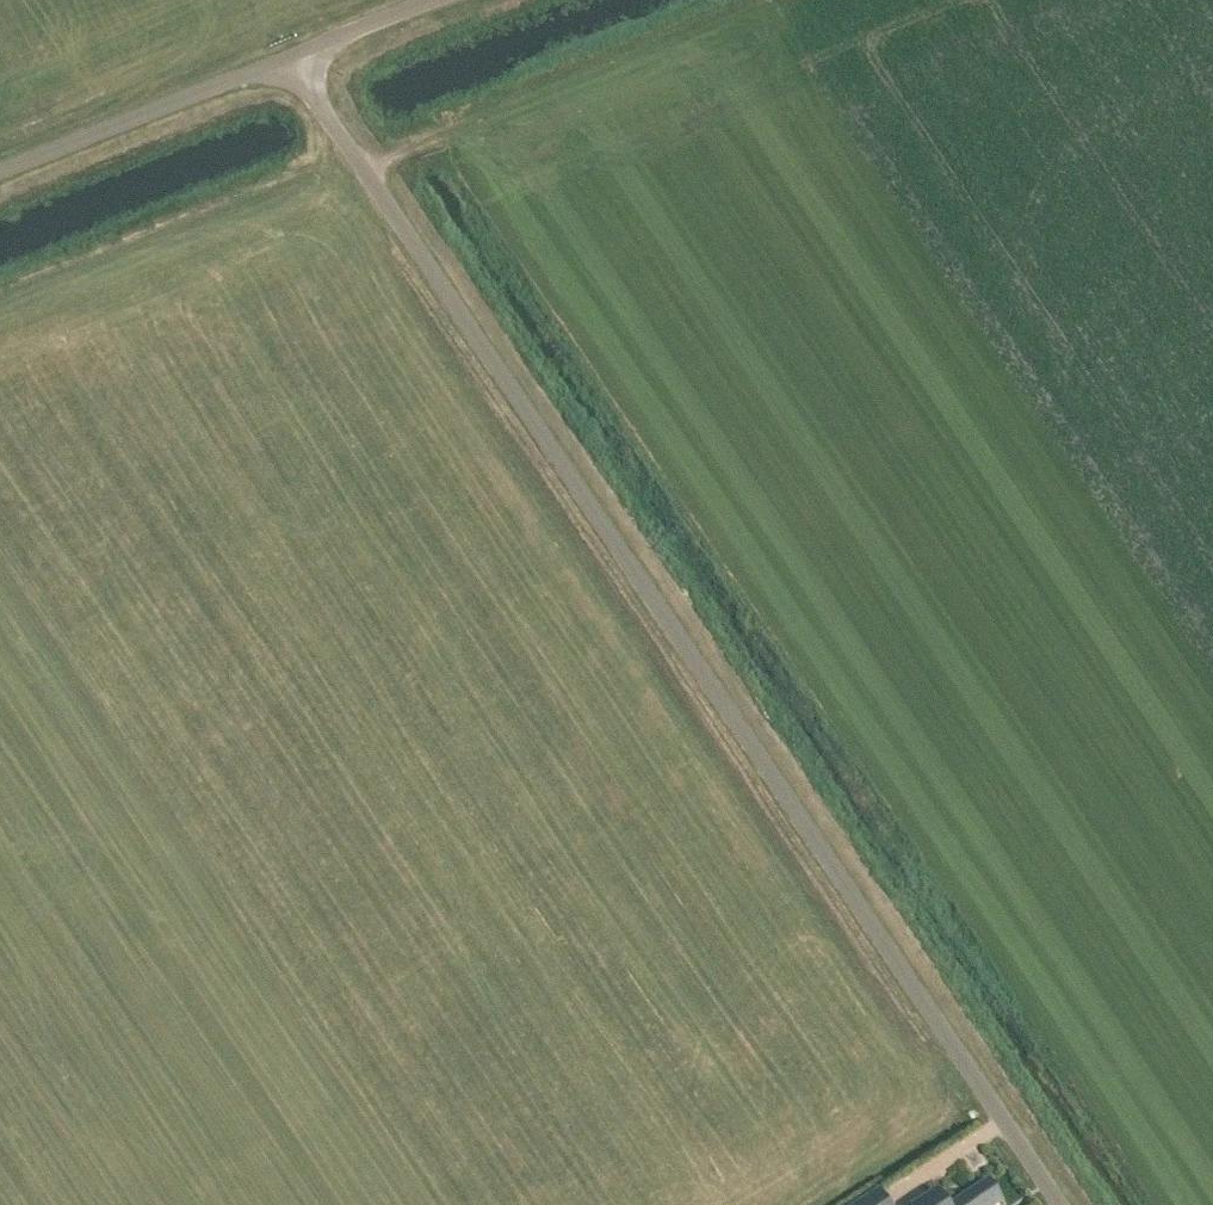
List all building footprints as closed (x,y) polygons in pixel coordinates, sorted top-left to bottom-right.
[(1003,1203),(988,1181),(951,1204),(1000,1204),(1003,1203)] [(879,1192),(859,1204),(887,1204),(879,1192)] [(937,1192),(917,1204),(945,1204),(937,1192)]
